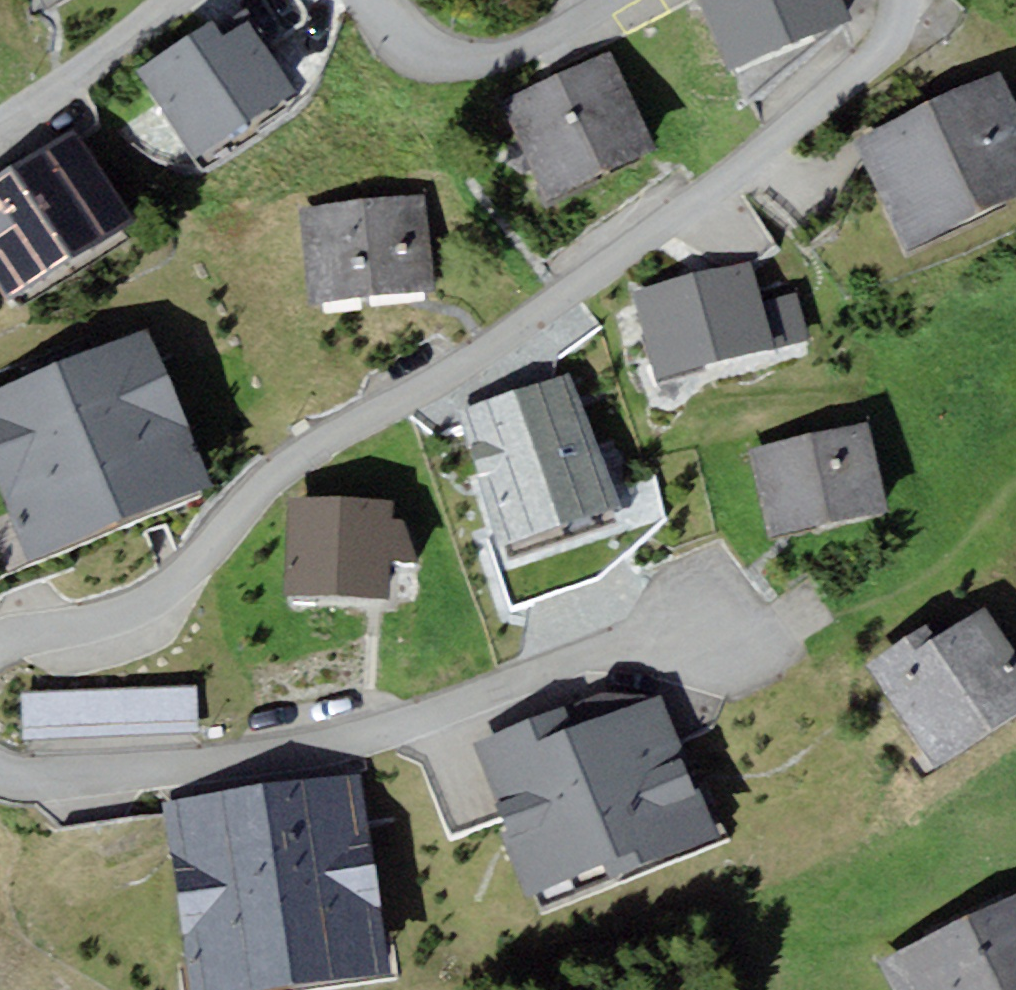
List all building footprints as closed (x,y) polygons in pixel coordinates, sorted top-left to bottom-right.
[(789,43),(771,0),(702,0),(731,68),(789,43)] [(847,0),(771,0),(789,43),(854,16),(847,0)] [(197,155),(297,89),(250,18),(223,36),(211,18),(138,66),(197,155)] [(658,144),(612,51),(556,78),(601,171),(658,144)] [(907,249),(1015,198),(1015,101),(1000,67),(854,136),(907,249)] [(549,196),(601,171),(556,78),(503,103),(549,196)] [(136,217),(78,127),(0,177),(0,284),(9,298),(136,217)] [(299,209),(309,302),(435,288),(425,195),(299,209)] [(751,260),(633,290),(655,377),(811,337),(799,291),(762,300),(751,260)] [(215,482),(147,324),(0,388),(0,484),(33,561),(215,482)] [(618,505),(569,372),(451,415),(500,549),(507,547),(511,557),(615,520),(610,508),(618,505)] [(770,537),(888,511),(868,420),(750,445),(770,537)] [(395,501),(288,497),(284,591),(390,595),(392,559),(415,560),(417,517),(394,516),(395,501)] [(1015,714),(1015,678),(973,613),(937,636),(926,621),(866,661),(936,767),(1015,714)] [(199,736),(197,683),(21,690),(23,743),(199,736)] [(664,691),(573,727),(566,707),(477,740),(510,830),(502,833),(525,896),(533,893),(607,866),(612,878),(721,835),(664,691)] [(392,973),(366,774),(166,800),(191,989),(261,989),(392,973)] [(879,958),(894,989),(1015,989),(1015,892),(879,958)]
